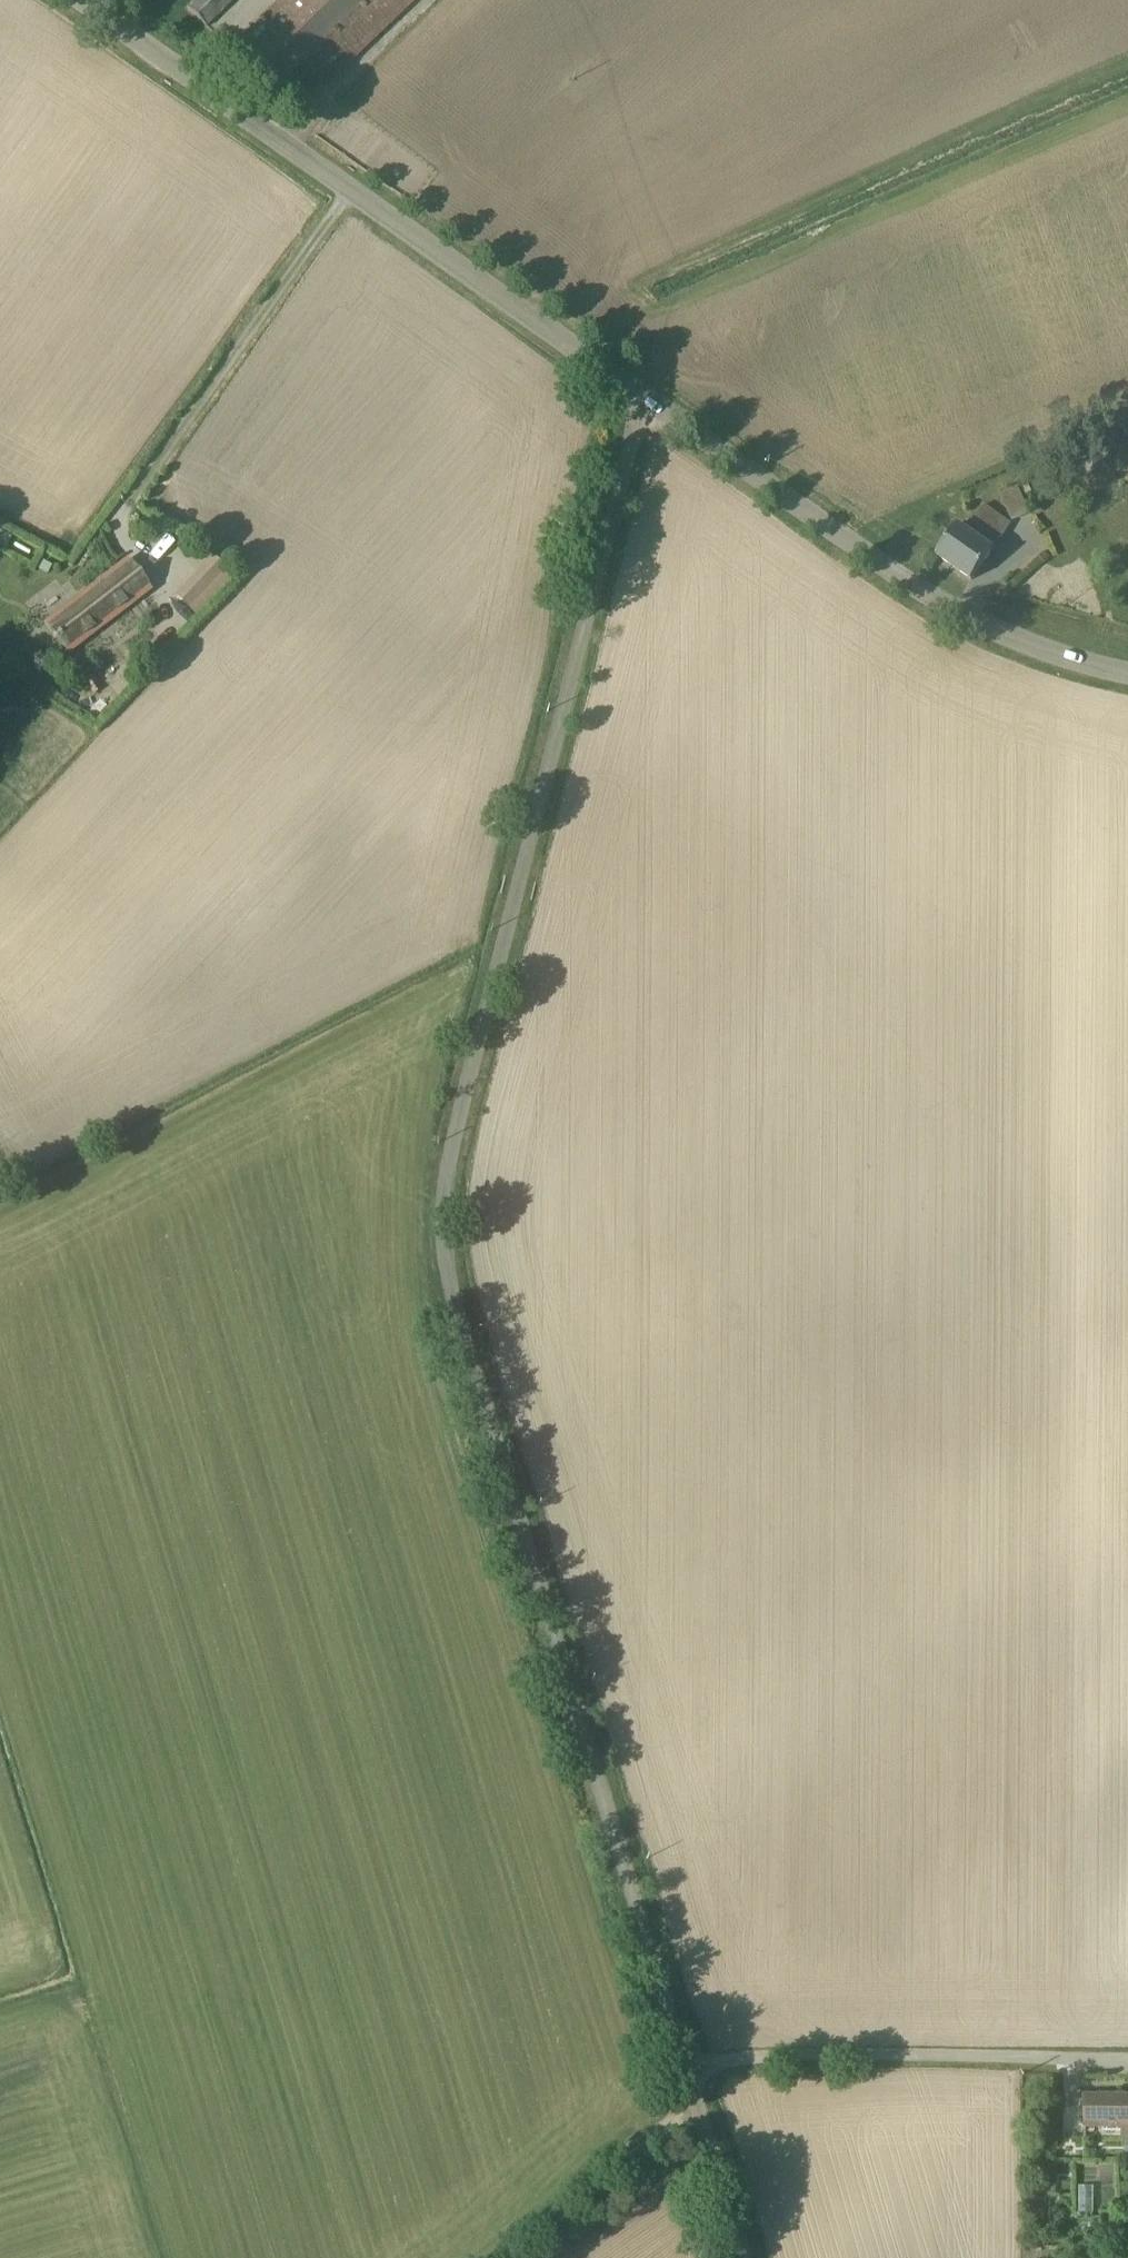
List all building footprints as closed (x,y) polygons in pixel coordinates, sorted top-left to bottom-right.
[(185,9),(206,29),(234,0),(194,0),(185,9)] [(228,54),(268,95),(300,64),(324,88),(416,0),(279,0),(254,23),(256,27),(228,54)] [(1029,493),(1025,484),(999,497),(1011,523),(1029,514),(1021,497),(1029,493)] [(983,506),(971,522),(999,542),(1010,525),(983,506)] [(992,550),(958,525),(936,557),(970,581),(992,550)] [(1,554),(10,538),(0,533),(0,553),(1,554)] [(66,657),(151,592),(126,559),(42,624),(66,657)] [(88,673),(73,685),(80,695),(86,690),(91,695),(98,689),(94,684),(96,682),(88,673)] [(1084,2097),(1083,2130),(1102,2130),(1102,2132),(1120,2133),(1120,2139),(1121,2139),(1121,2157),(1127,2158),(1127,2097),(1084,2097)]
